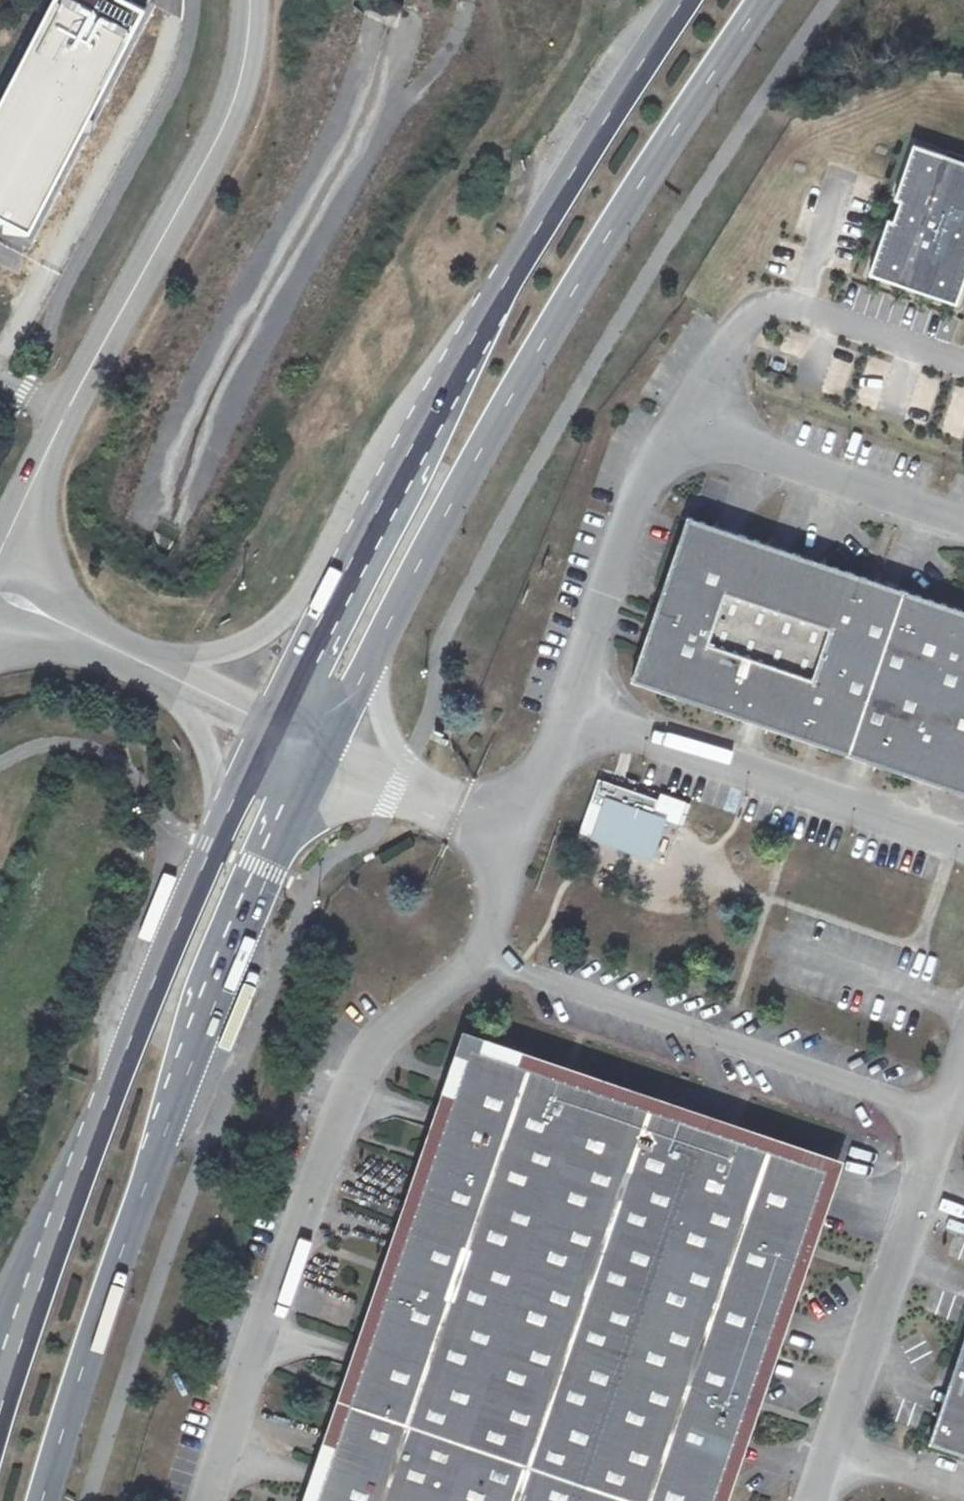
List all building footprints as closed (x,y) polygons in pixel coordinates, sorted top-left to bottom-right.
[(914,149),(896,202),(901,204),(894,225),(888,224),(871,277),(956,306),(963,282),(963,166),(914,149)] [(963,792),(963,611),(689,517),(633,679),(963,792)] [(659,799),(600,779),(592,802),(607,807),(600,826),(644,842),(653,817),(659,799)] [(592,802),(581,829),(597,835),(600,826),(607,807),(592,802)] [(644,842),(600,826),(597,835),(653,854),(665,821),(653,817),(644,842)] [(830,1167),(471,1044),(315,1500),(716,1500),(830,1167)] [(947,1393),(963,1399),(963,1343),(947,1393)] [(947,1393),(931,1441),(963,1452),(963,1399),(947,1393)]
